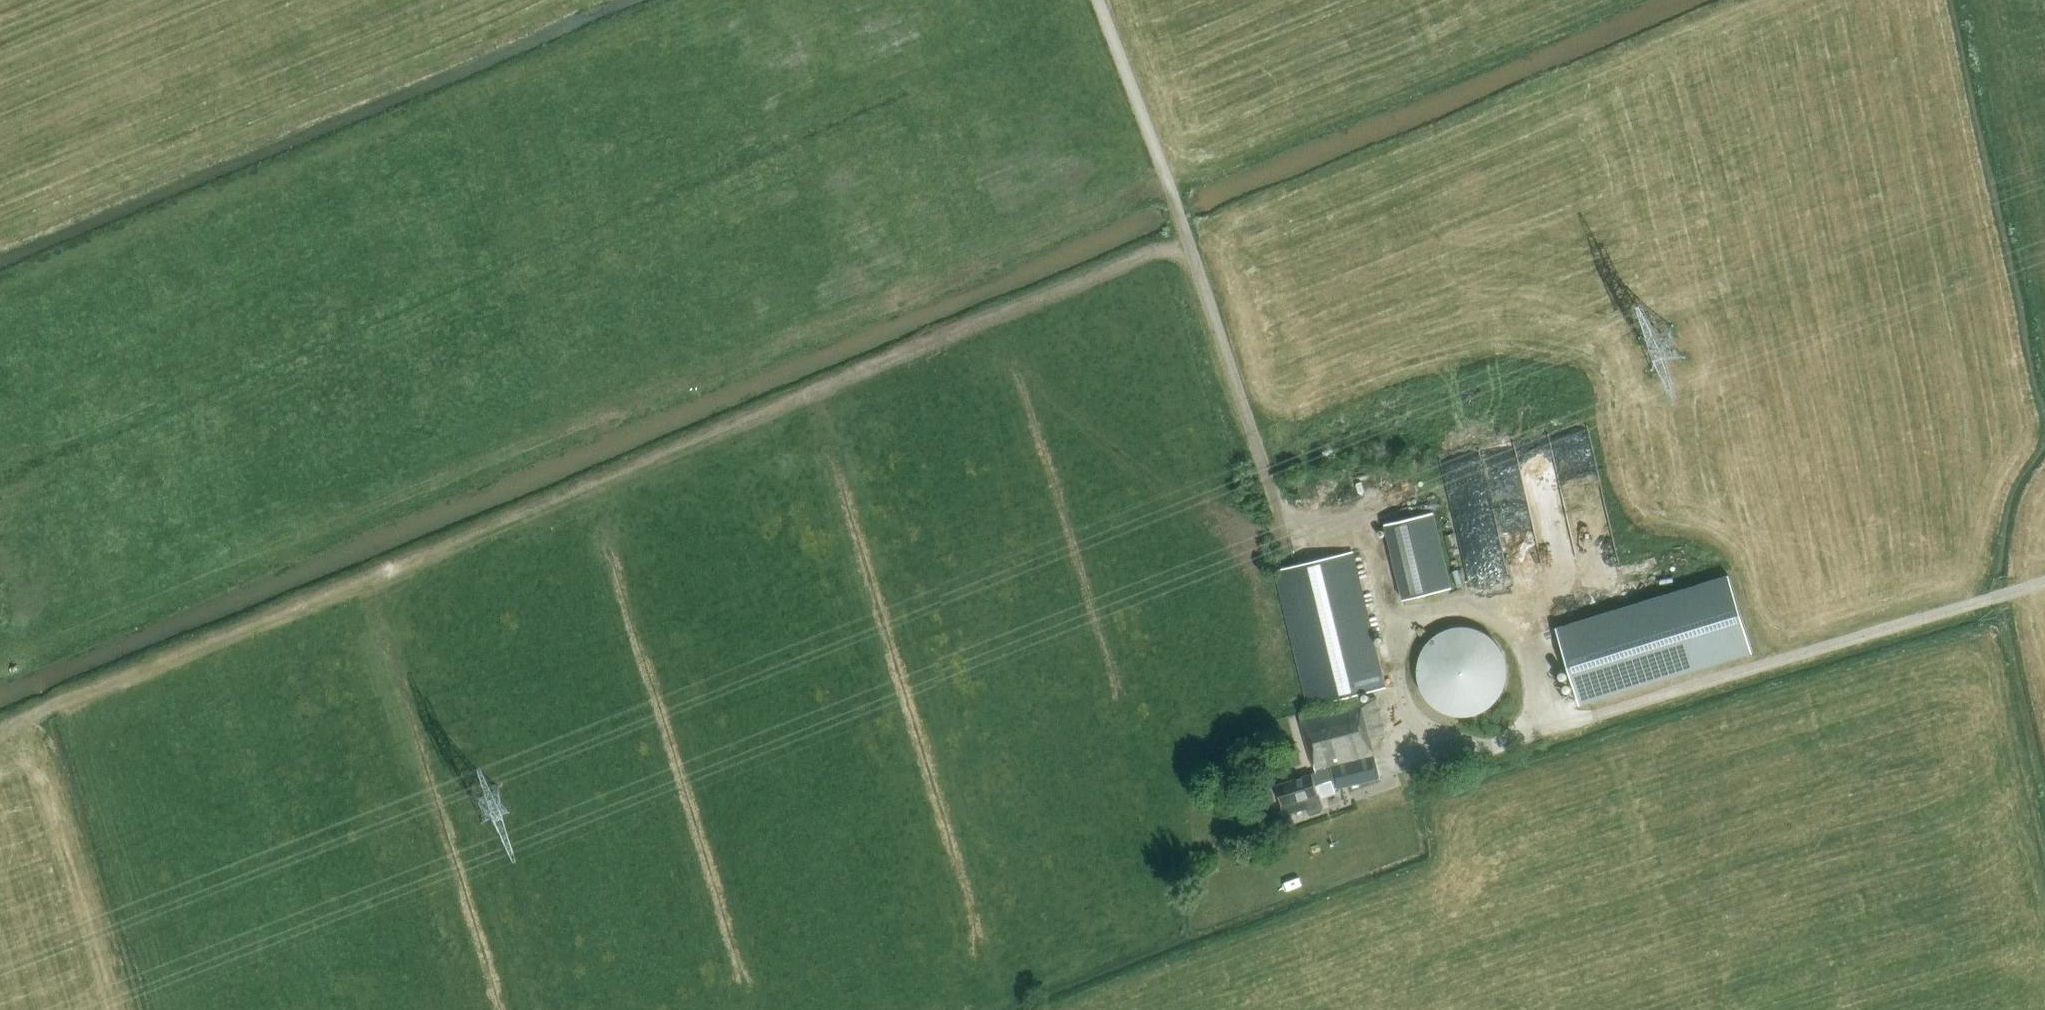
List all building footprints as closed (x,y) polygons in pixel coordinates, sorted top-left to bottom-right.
[(1571,521),(1611,511),(1593,438),(1553,449),(1571,521)] [(1403,599),(1451,588),(1433,513),(1385,524),(1403,599)] [(1373,755),(1375,755),(1371,737),(1385,733),(1376,696),(1360,700),(1358,694),(1385,687),(1352,552),(1275,570),(1307,706),(1348,696),(1349,700),(1298,712),(1317,772),(1277,785),(1286,815),(1306,809),(1307,812),(1311,815),(1322,812),(1324,807),(1320,797),(1336,793),(1335,789),(1379,778),(1373,755)] [(1580,709),(1753,658),(1731,582),(1558,632),(1580,709)] [(1467,626),(1462,625),(1460,625),(1456,626),(1451,627),(1449,627),(1444,629),(1439,631),(1436,633),(1434,635),(1431,637),(1429,640),(1427,641),(1425,644),(1423,647),(1422,650),(1421,652),(1419,656),(1418,659),(1417,661),(1417,665),(1417,669),(1416,672),(1417,676),(1417,679),(1418,681),(1419,685),(1420,689),(1421,691),(1422,693),(1424,695),(1427,699),(1430,702),(1431,704),(1433,705),(1436,707),(1437,709),(1441,711),(1444,712),(1447,714),(1453,715),(1458,716),(1464,716),(1470,715),(1473,715),(1476,714),(1481,711),(1484,710),(1486,709),(1488,707),(1491,705),(1495,702),(1498,697),(1500,695),(1501,693),(1502,691),(1504,688),(1505,684),(1506,681),(1507,677),(1507,673),(1507,670),(1507,668),(1507,664),(1506,662),(1506,659),(1505,657),(1504,654),(1503,652),(1501,648),(1499,645),(1498,643),(1496,640),(1493,638),(1491,636),(1488,634),(1484,631),(1481,630),(1478,628),(1476,628),(1473,627),(1471,626),(1467,626)]
